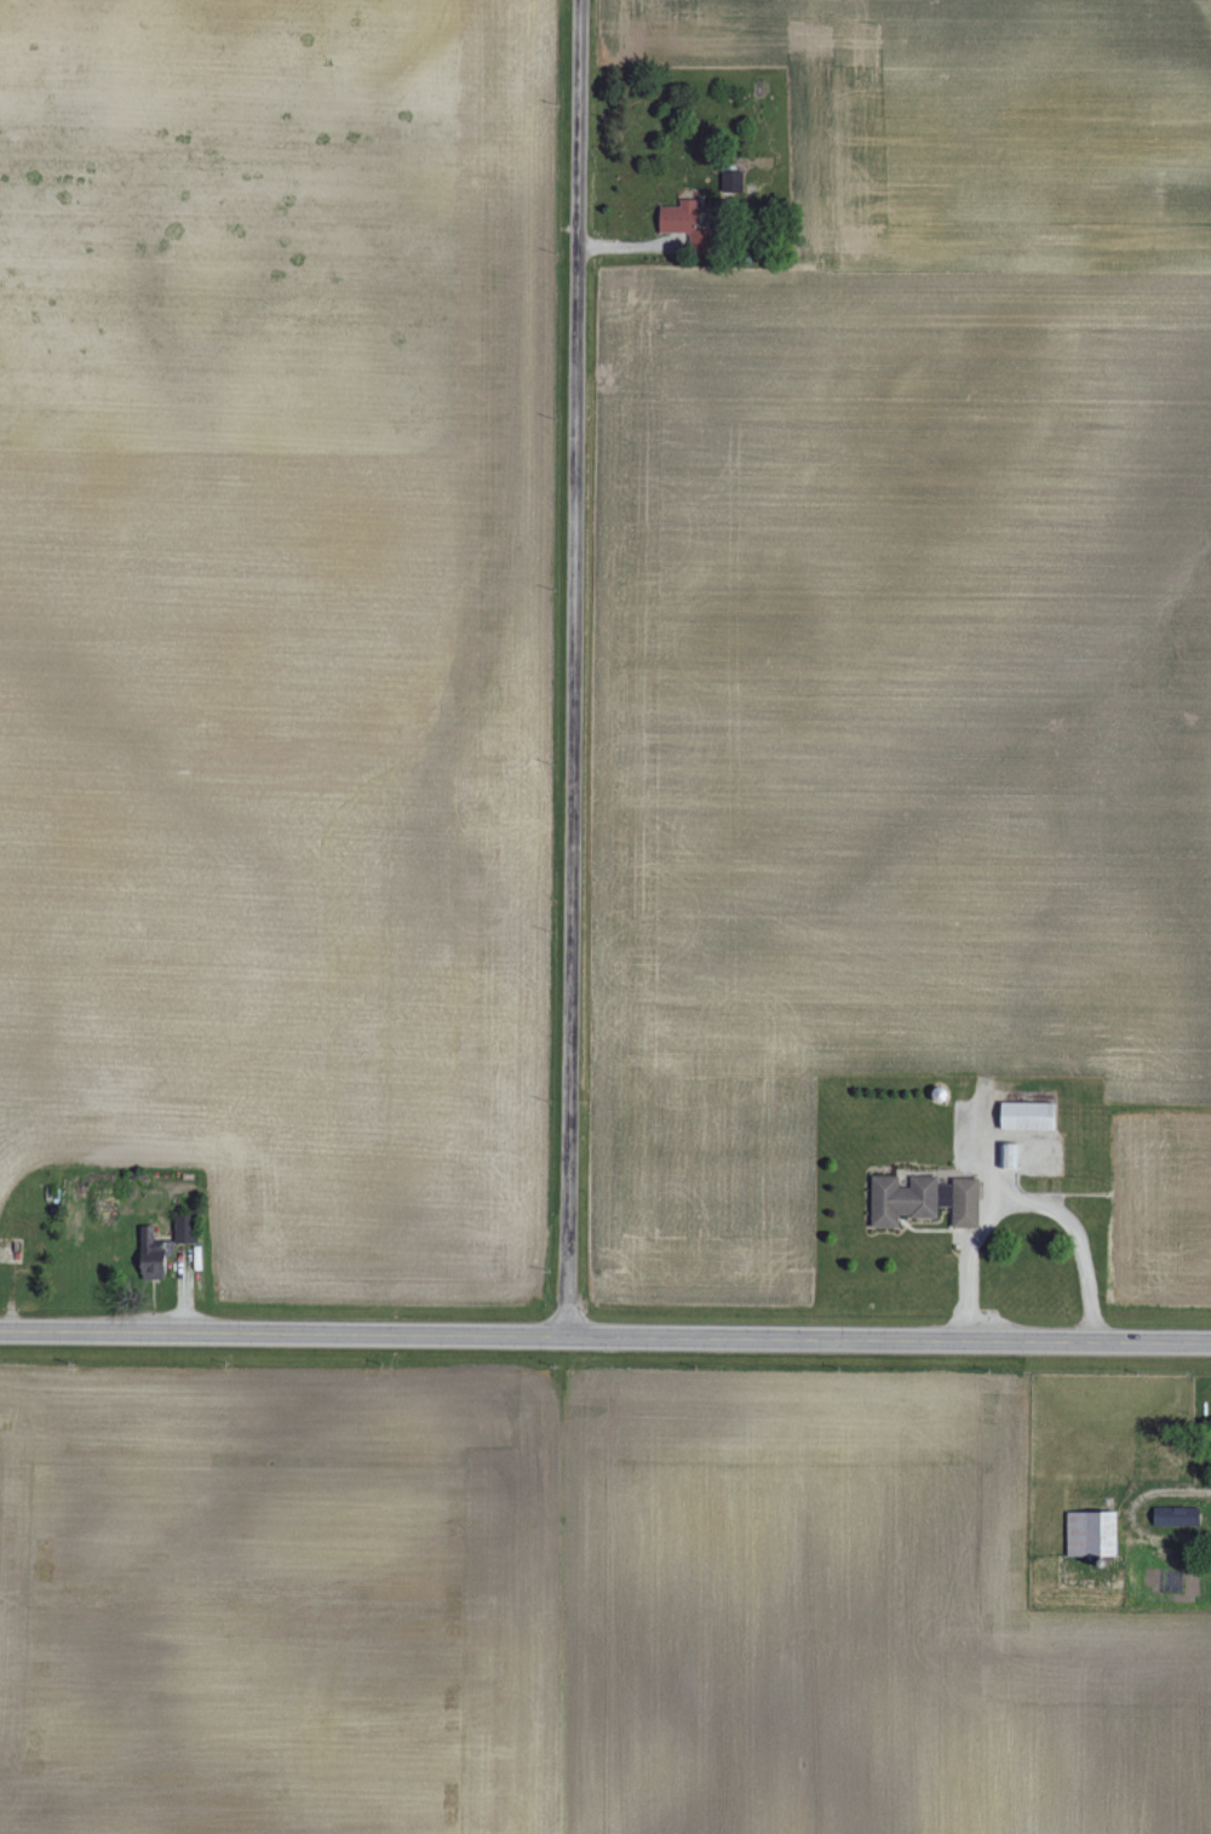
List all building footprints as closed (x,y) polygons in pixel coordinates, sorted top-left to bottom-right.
[(739,192),(739,170),(719,170),(718,192),(739,192)] [(676,206),(653,207),(654,232),(684,231),(685,246),(697,246),(696,199),(676,200),(676,206)] [(1051,1104),(994,1102),(994,1129),(1050,1131),(1051,1104)] [(996,1169),(1015,1170),(1015,1144),(996,1144),(996,1169)] [(867,1227),(894,1228),(894,1217),(932,1217),(932,1207),(948,1207),(948,1184),(930,1184),(930,1176),(905,1176),(905,1187),(895,1187),(895,1176),(867,1176),(867,1227)] [(974,1178),(948,1178),(948,1227),(974,1227),(974,1178)] [(148,1226),(135,1227),(136,1262),(158,1261),(157,1245),(149,1245),(148,1226)] [(1195,1510),(1166,1507),(1164,1524),(1193,1528),(1195,1510)] [(1063,1557),(1110,1557),(1110,1513),(1063,1513),(1063,1557)]
